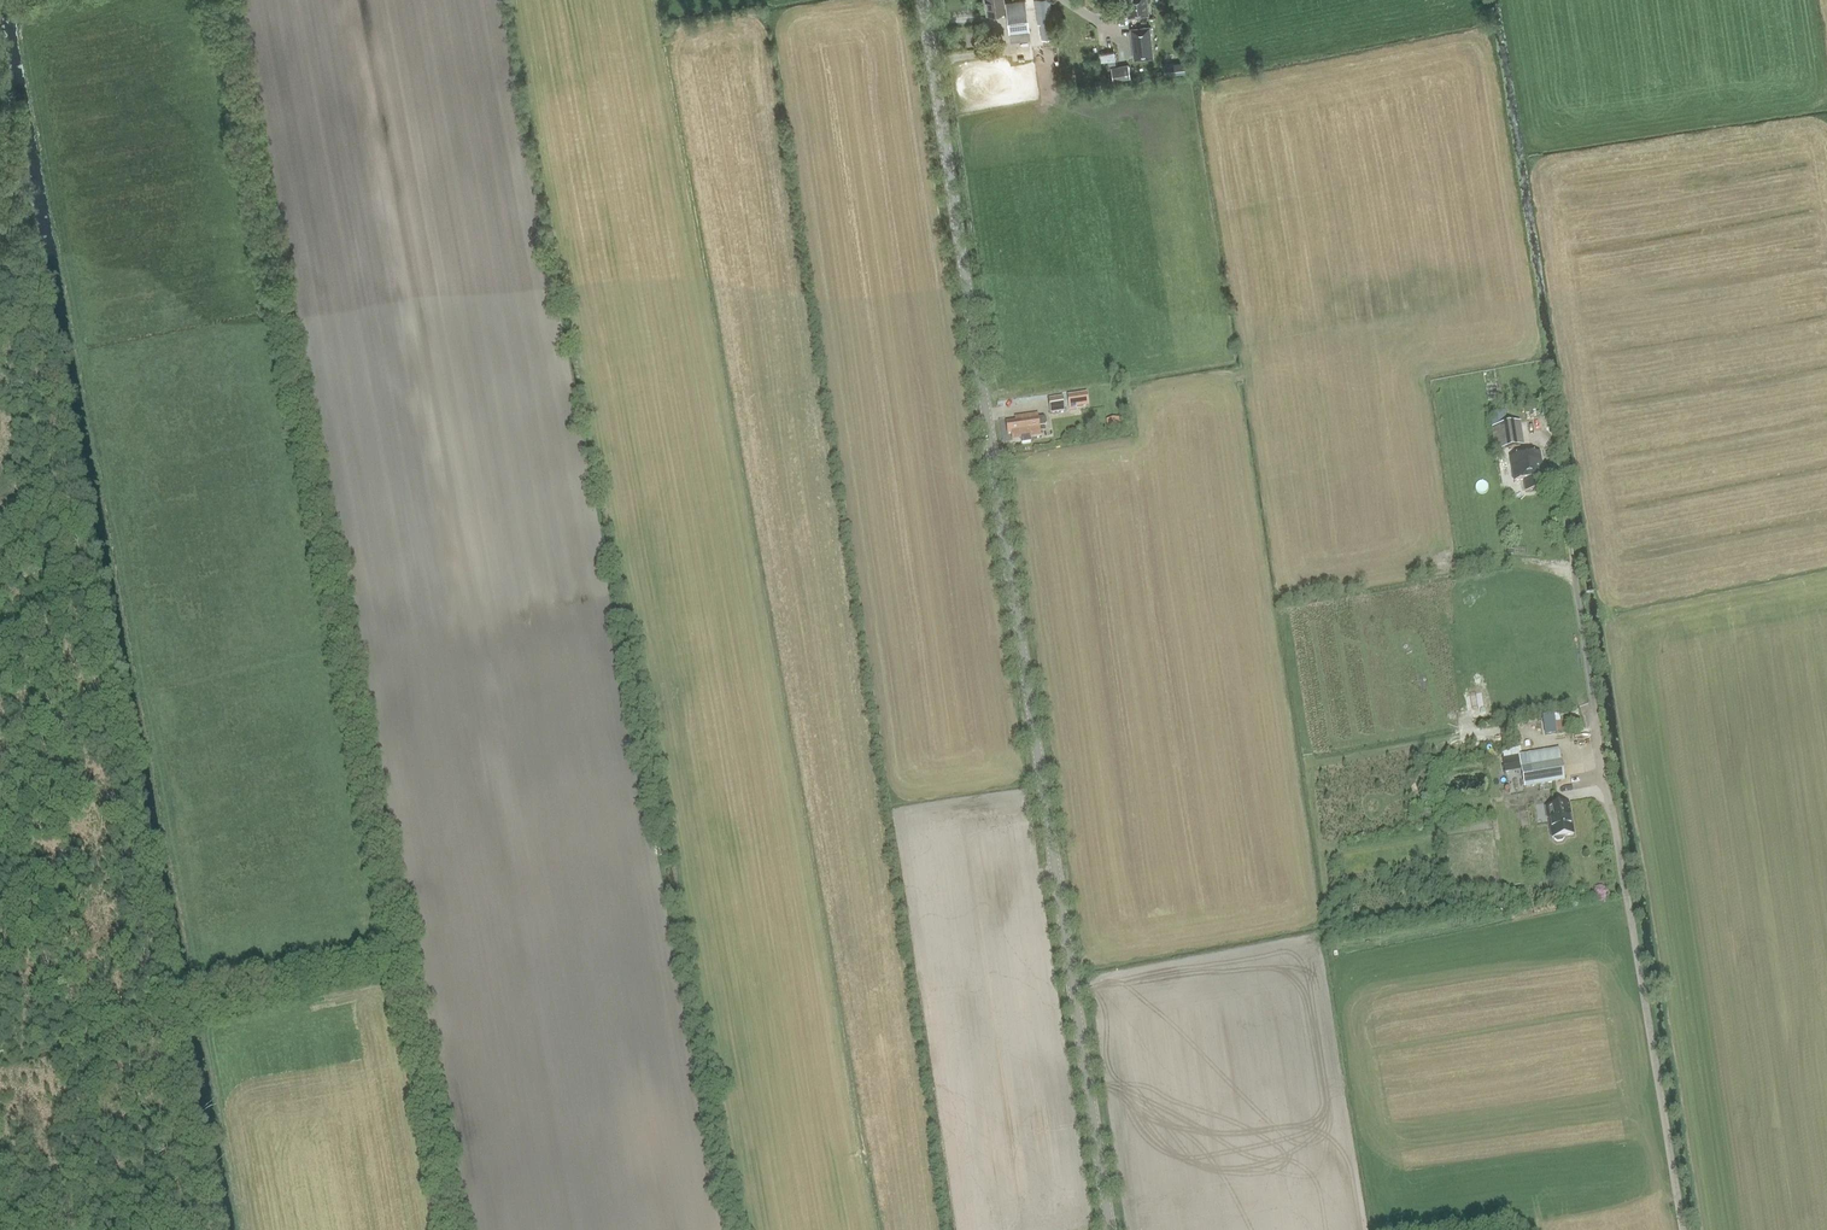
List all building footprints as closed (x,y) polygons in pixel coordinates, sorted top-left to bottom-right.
[(1025,1),(1004,4),(1003,0),(985,0),(987,15),(1006,13),(1009,34),(1029,31),(1025,1)] [(1055,39),(1050,0),(1034,0),(1037,26),(1040,26),(1042,40),(1055,39)] [(1125,16),(1128,16),(1128,17),(1147,15),(1146,0),(1127,0),(1127,4),(1120,5),(1118,7),(1119,15),(1121,17),(1125,16)] [(1133,43),(1135,60),(1153,58),(1150,28),(1139,29),(1139,30),(1133,31),(1134,43),(1133,43)] [(1102,63),(1116,61),(1114,51),(1101,53),(1102,63)] [(1183,62),(1164,63),(1165,76),(1184,74),(1183,62)] [(1130,80),(1128,64),(1111,67),(1113,83),(1130,80)] [(1066,397),(1068,411),(1075,410),(1075,407),(1082,406),(1081,395),(1066,397)] [(1062,397),(1048,399),(1050,413),(1064,411),(1062,397)] [(1521,422),(1507,424),(1505,410),(1490,412),(1496,450),(1524,446),(1521,422)] [(1030,437),(1040,436),(1040,431),(1046,430),(1045,426),(1047,423),(1046,419),(1044,417),(1038,418),(1037,414),(1015,418),(1016,421),(1006,423),(1008,434),(1011,433),(1012,440),(1021,438),(1022,443),(1031,442),(1030,437)] [(1109,418),(1111,429),(1126,427),(1124,416),(1109,418)] [(1539,452),(1510,457),(1514,481),(1524,479),(1526,491),(1540,488),(1538,477),(1543,476),(1539,452)] [(1518,755),(1524,787),(1565,780),(1559,748),(1518,755)] [(1564,836),(1575,835),(1570,803),(1545,807),(1550,839),(1554,838),(1554,840),(1557,842),(1563,841),(1565,837),(1564,836)]
